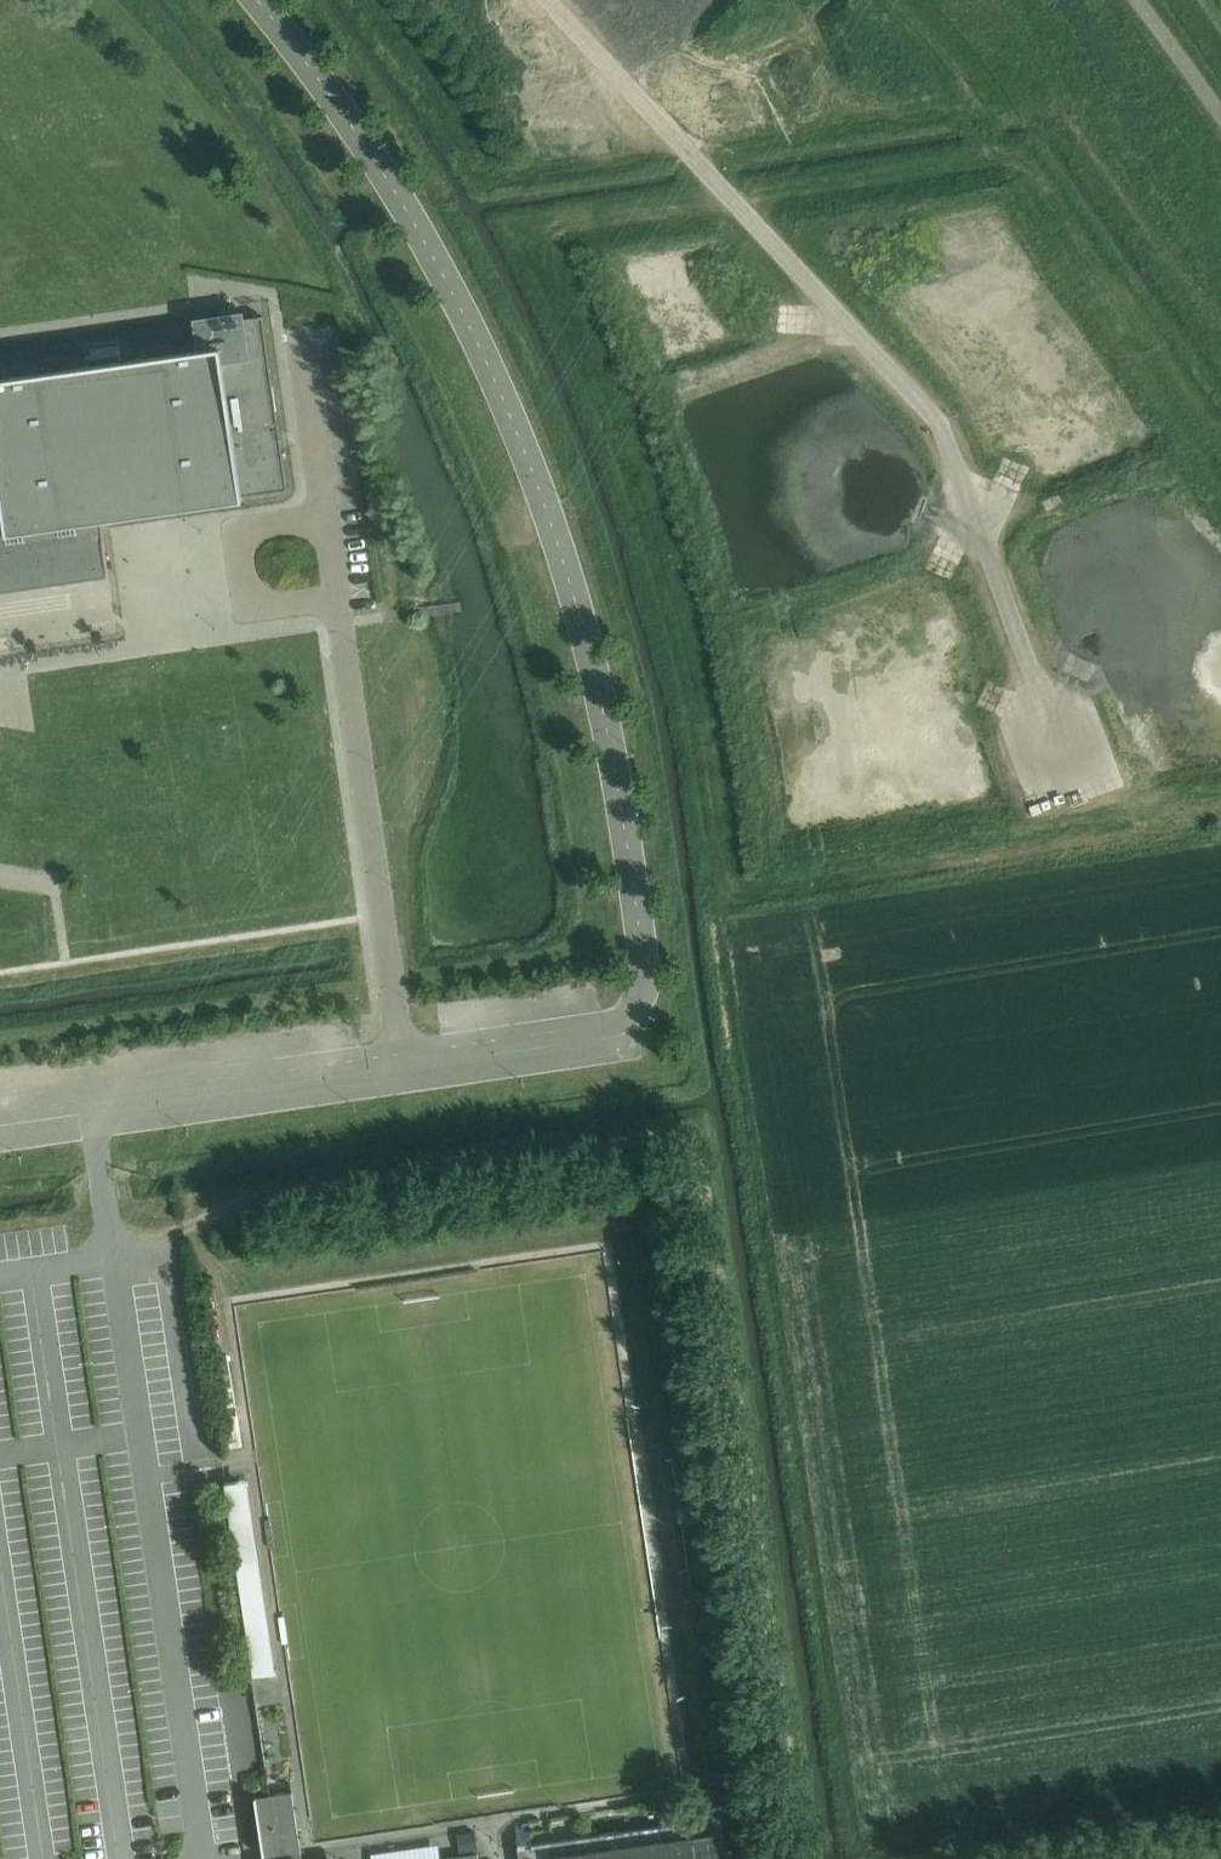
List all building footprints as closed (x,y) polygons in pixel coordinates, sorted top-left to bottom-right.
[(109,575),(102,525),(243,501),(242,497),(288,490),(263,316),(245,319),(244,312),(193,319),(194,326),(0,354),(0,590),(109,575)] [(293,1793),(257,1798),(257,1797),(256,1797),(265,1858),(303,1858),(293,1793)] [(721,1817),(518,1846),(520,1858),(727,1858),(721,1817)] [(475,1831),(461,1833),(464,1853),(478,1851),(475,1831)]
